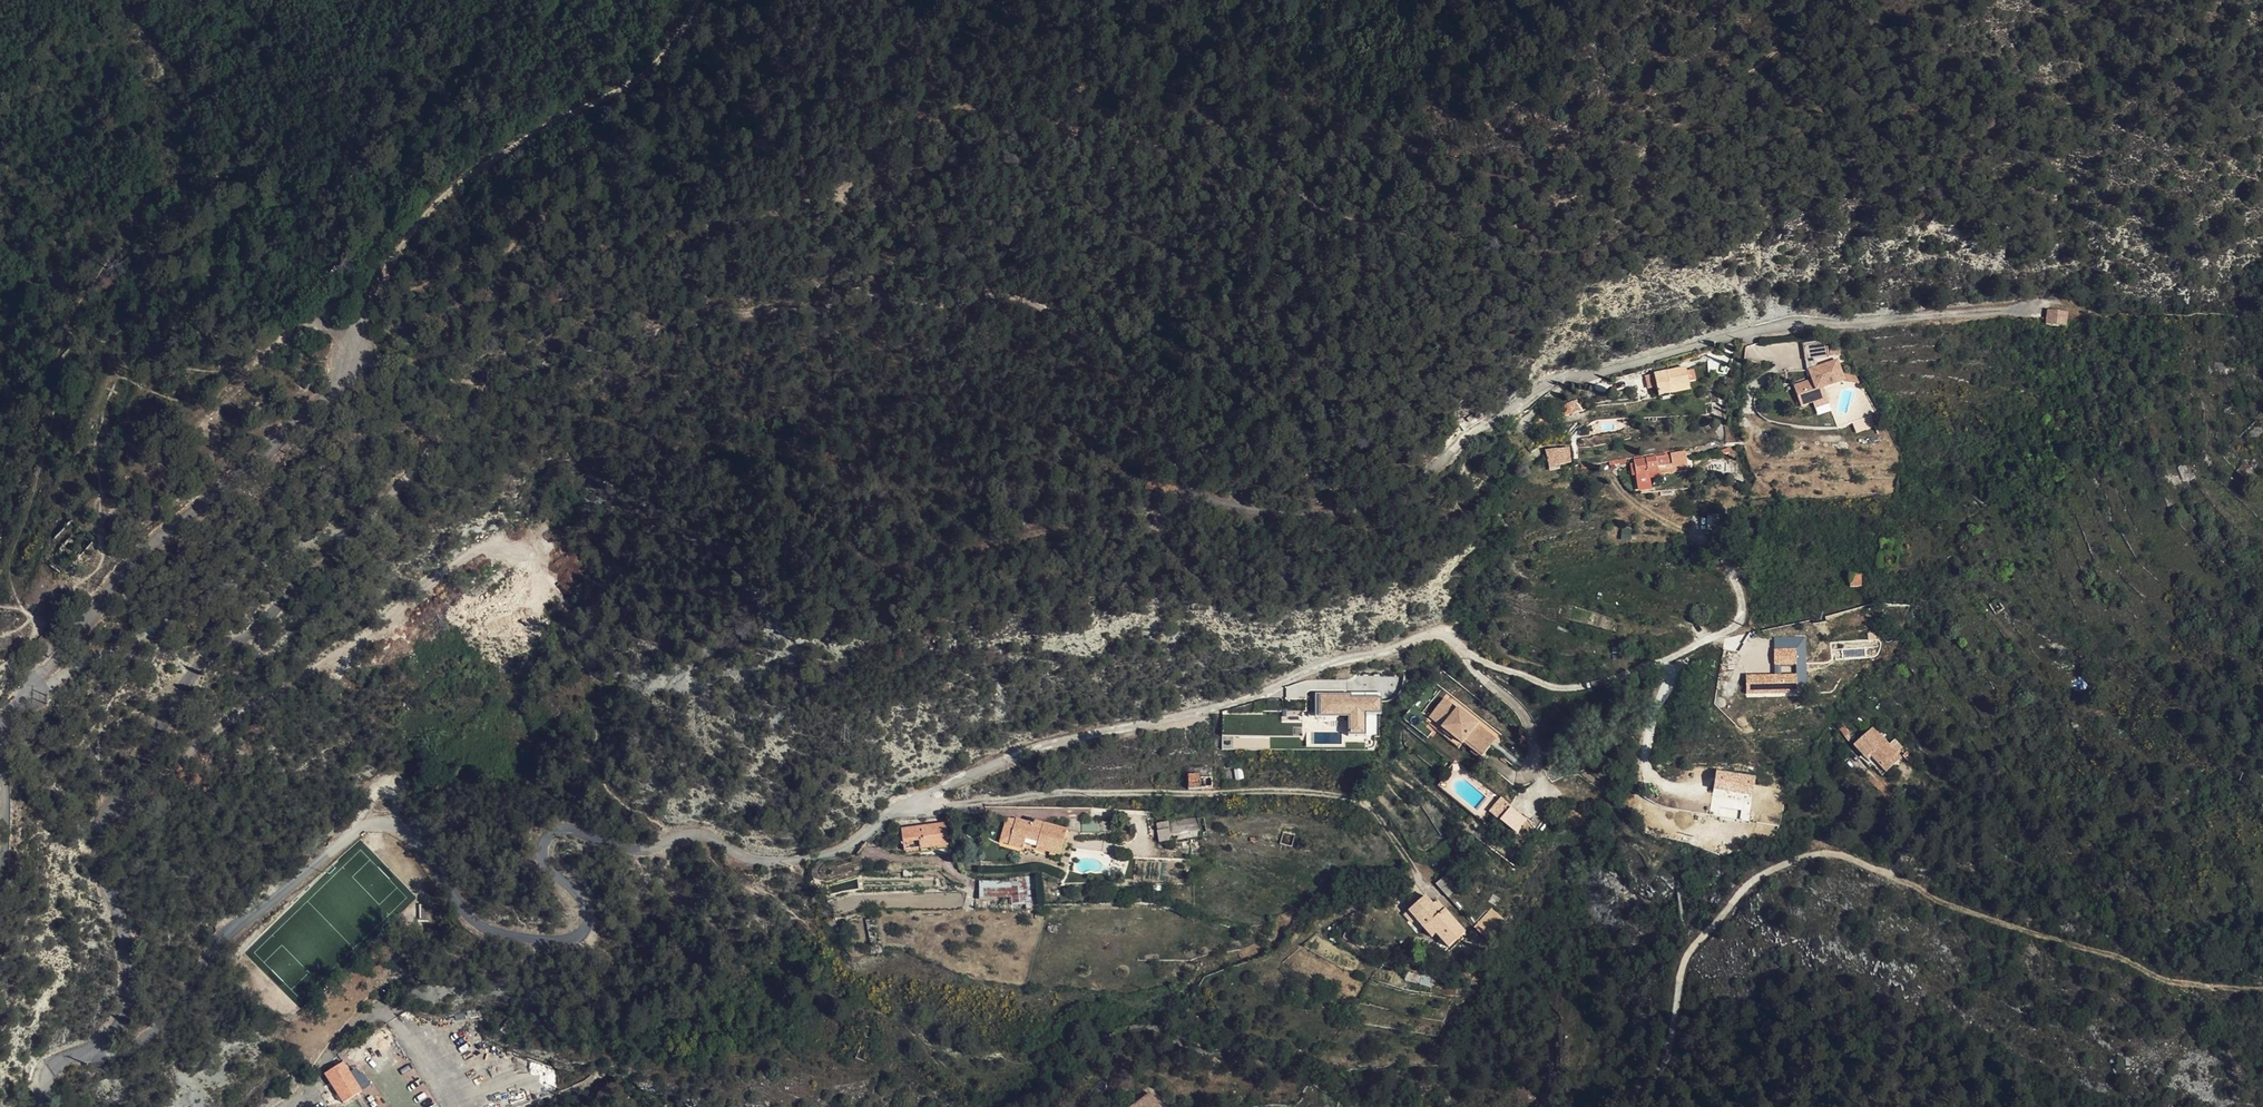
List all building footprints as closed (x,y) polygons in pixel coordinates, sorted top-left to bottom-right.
[(2068,310),(2049,308),(2047,321),(2066,324),(2068,310)] [(1807,339),(1809,358),(1818,357),(1831,356),(1830,338),(1807,339)] [(1809,368),(1812,368),(1818,366),(1818,357),(1809,358),(1809,368)] [(1816,401),(1830,396),(1827,385),(1847,380),(1845,373),(1841,359),(1818,366),(1812,368),(1816,377),(1796,383),(1802,405),(1816,401)] [(1673,392),(1672,385),(1688,382),(1685,364),(1653,370),(1658,394),(1673,392)] [(1652,372),(1643,375),(1647,388),(1656,386),(1652,372)] [(1845,373),(1847,380),(1861,382),(1859,376),(1856,375),(1851,373),(1845,373)] [(1673,392),(1689,389),(1688,382),(1672,385),(1673,392)] [(1832,402),(1830,396),(1816,401),(1818,406),(1832,402)] [(1580,404),(1570,399),(1566,402),(1570,413),(1581,409),(1580,404)] [(1570,413),(1566,402),(1556,409),(1560,417),(1570,413)] [(1848,417),(1837,420),(1839,427),(1850,424),(1848,417)] [(1552,456),(1563,454),(1562,446),(1550,447),(1552,456)] [(1564,461),(1575,459),(1575,457),(1573,446),(1562,446),(1563,454),(1564,461)] [(2250,460),(2239,448),(2230,456),(2242,469),(2250,460)] [(1673,452),(1638,458),(1642,474),(1655,472),(1654,466),(1675,462),(1673,452)] [(1564,463),(1564,461),(1563,454),(1552,456),(1554,465),(1564,463)] [(1896,536),(1888,535),(1887,549),(1895,550),(1896,536)] [(1905,551),(1906,537),(1899,537),(1896,536),(1895,550),(1905,551)] [(1905,551),(1895,550),(1887,549),(1886,555),(1904,558),(1905,551)] [(1886,555),(1885,562),(1903,565),(1904,558),(1886,555)] [(1855,591),(1866,592),(1868,581),(1856,580),(1855,591)] [(1997,615),(2005,609),(1998,601),(1990,605),(1997,615)] [(1808,667),(1806,637),(1775,639),(1777,677),(1795,676),(1794,668),(1808,667)] [(34,659),(42,667),(49,675),(64,659),(55,652),(48,645),(34,659)] [(49,675),(42,667),(36,673),(44,680),(49,675)] [(1747,681),(1749,702),(1798,698),(1796,677),(1747,681)] [(1492,733),(1434,684),(1412,708),(1405,716),(1408,719),(1430,738),(1436,730),(1428,723),(1429,721),(1442,731),(1446,726),(1465,743),(1466,741),(1483,756),(1493,745),(1486,740),(1492,733)] [(1384,692),(1316,693),(1317,721),(1348,720),(1349,743),(1367,744),(1367,739),(1381,737),(1384,692)] [(1442,731),(1461,748),(1465,743),(1446,726),(1442,731)] [(1869,754),(1880,766),(1894,752),(1900,747),(1892,737),(1885,743),(1870,727),(1851,744),(1864,758),(1869,754)] [(1486,740),(1493,745),(1498,739),(1492,733),(1486,740)] [(1885,772),(1900,758),(1894,752),(1880,766),(1885,772)] [(1209,780),(1197,780),(1186,779),(1185,792),(1209,793),(1209,780)] [(1501,798),(1490,811),(1499,819),(1511,806),(1501,798)] [(901,828),(902,834),(911,825),(910,820),(901,828)] [(946,821),(911,825),(902,834),(904,850),(920,849),(920,845),(948,842),(946,821)] [(1199,840),(1198,822),(1149,826),(1151,843),(1162,843),(1163,847),(1168,847),(1169,842),(1199,840)] [(1059,854),(1067,829),(1042,823),(1041,826),(1032,823),(1015,824),(1008,844),(1035,852),(1036,847),(1059,854)] [(1080,833),(1081,823),(1068,823),(1067,829),(1080,833)] [(1015,824),(1004,824),(1000,841),(1008,844),(1015,824)] [(1452,893),(1458,900),(1462,897),(1450,883),(1459,876),(1448,864),(1435,874),(1452,893)] [(1396,876),(1383,880),(1387,888),(1398,883),(1396,876)] [(981,883),(983,901),(1009,898),(1008,880),(981,883)] [(1416,909),(1423,917),(1444,900),(1435,891),(1432,895),(1423,885),(1408,900),(1416,909)] [(1371,886),(1363,888),(1366,895),(1373,893),(1371,886)] [(1411,913),(1416,909),(1408,900),(1403,904),(1411,913)] [(1444,900),(1423,917),(1431,926),(1435,923),(1448,936),(1464,922),(1444,900)] [(1485,902),(1474,915),(1488,928),(1499,913),(1485,902)] [(419,920),(431,920),(431,905),(419,904),(419,920)] [(873,1037),(860,1034),(857,1045),(871,1048),(873,1037)] [(344,1066),(329,1075),(349,1105),(363,1096),(344,1066)] [(362,1089),(370,1085),(360,1067),(352,1071),(362,1089)] [(1153,1091),(1127,1106),(1128,1106),(1162,1106),(1153,1091)]
